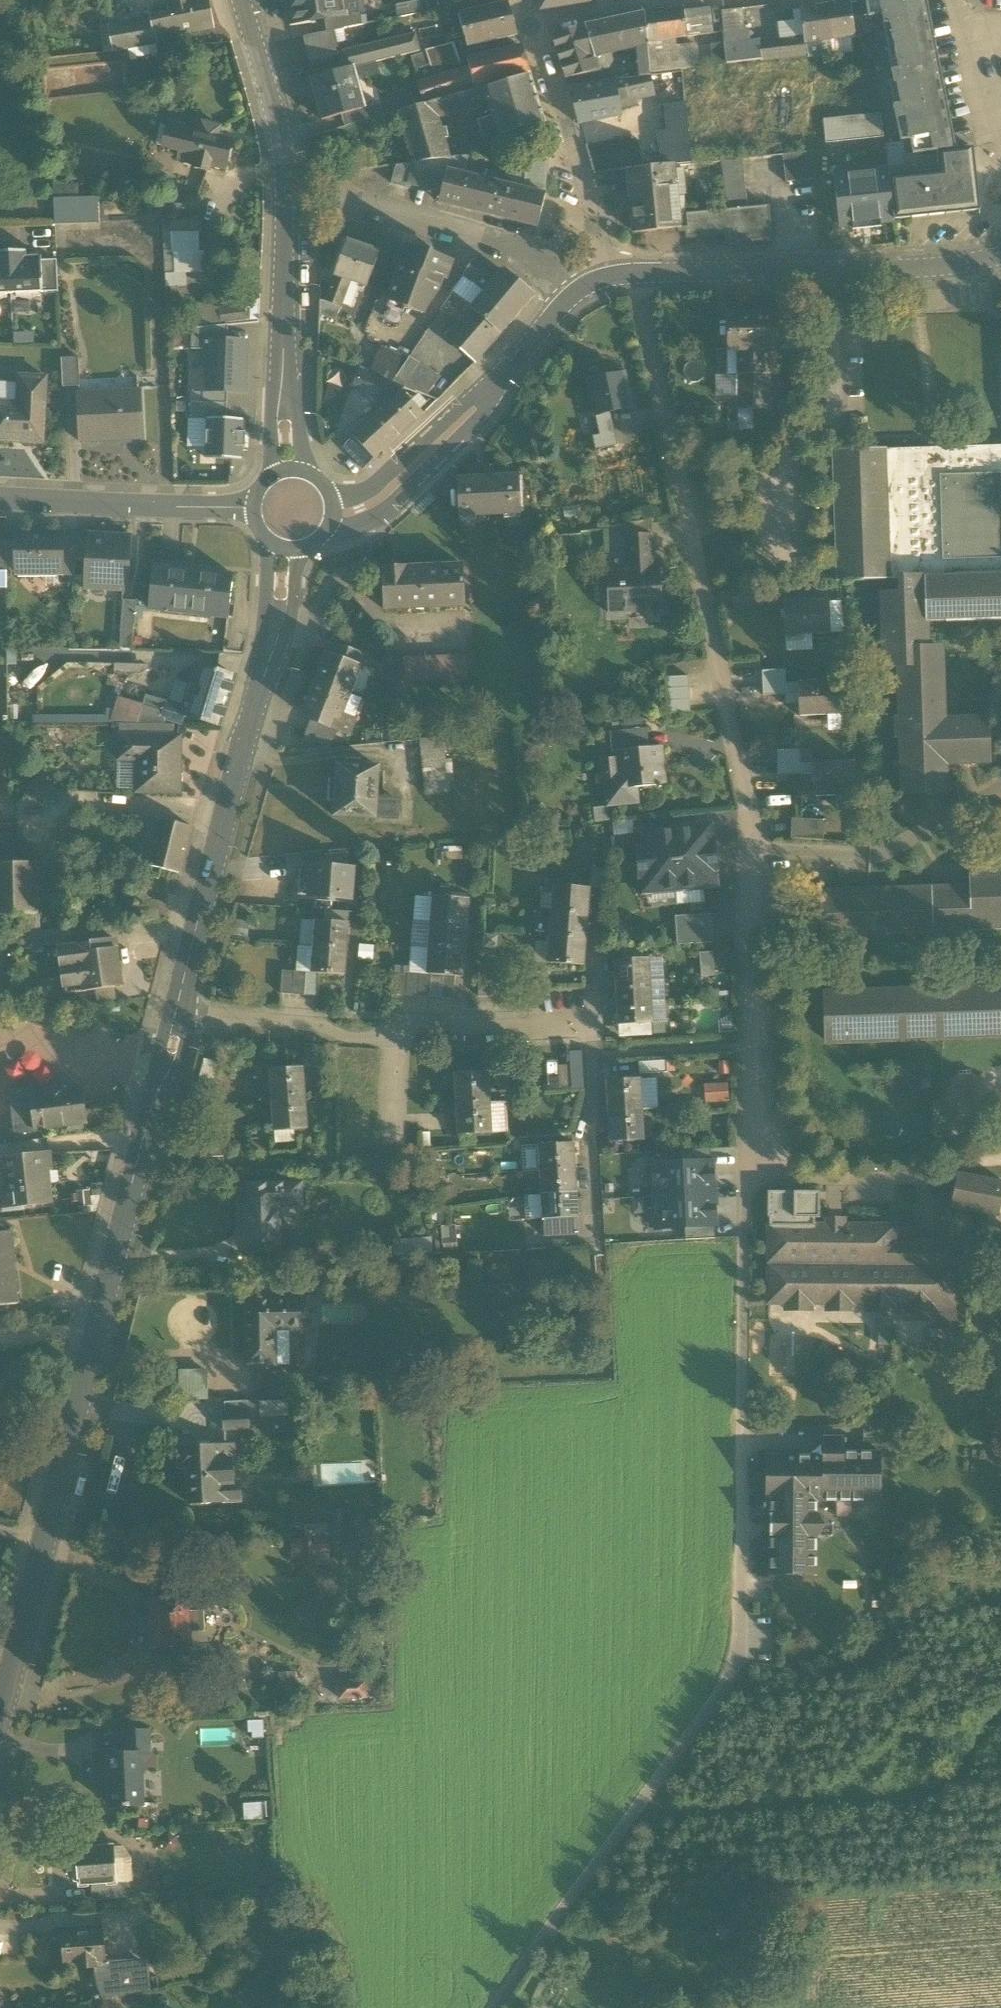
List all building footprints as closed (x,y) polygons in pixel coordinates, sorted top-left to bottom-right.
[(155,39),(213,28),(208,0),(193,0),(191,1),(190,0),(167,0),(168,6),(149,9),(150,18),(151,18),(155,39)] [(345,16),(343,0),(280,0),(281,3),(287,2),(290,26),(311,23),(310,21),(324,19),(345,16)] [(345,16),(359,13),(362,9),(361,0),(343,0),(345,16)] [(398,18),(429,12),(427,0),(424,0),(396,6),(398,18)] [(542,11),(591,3),(590,0),(537,0),(539,9),(542,11)] [(868,18),(882,15),(880,0),(865,0),(866,3),(868,18)] [(902,142),(929,138),(924,113),(933,111),(911,0),(880,0),(882,15),(884,24),(882,24),(892,82),(888,83),(899,142),(902,142)] [(936,137),(950,136),(924,0),(911,0),(933,111),(924,113),(929,138),(936,137)] [(459,14),(467,47),(515,36),(506,3),(459,14)] [(850,38),(855,37),(851,5),(850,3),(828,6),(830,24),(827,24),(829,41),(850,38)] [(860,4),(851,5),(855,37),(865,35),(864,30),(870,29),(868,18),(866,3),(860,4)] [(806,44),(829,41),(827,24),(830,24),(828,6),(800,9),(803,36),(804,44),(806,44)] [(644,13),(647,42),(659,41),(674,38),(687,37),(683,11),(683,8),(644,13)] [(683,11),(687,37),(713,34),(709,8),(683,11)] [(723,32),(744,30),(742,8),(721,11),(723,32)] [(777,23),(779,39),(803,36),(800,9),(794,10),(795,20),(777,23)] [(324,19),(326,33),(343,29),(361,26),(359,14),(359,13),(345,16),(324,19)] [(585,26),(599,71),(610,68),(606,54),(636,48),(646,46),(647,46),(647,42),(644,13),(585,26)] [(108,25),(112,52),(128,49),(156,44),(155,39),(151,18),(150,18),(108,25)] [(112,52),(108,25),(99,27),(104,53),(112,52)] [(552,37),(565,78),(599,71),(585,26),(583,26),(552,37)] [(723,32),(724,46),(747,43),(750,43),(749,30),(744,30),(723,32)] [(305,37),(311,62),(339,56),(333,31),(326,33),(305,37)] [(342,56),(345,70),(375,62),(419,51),(415,34),(342,53),(342,56)] [(808,56),(806,44),(804,44),(803,36),(779,39),(750,43),(747,43),(749,61),(749,62),(808,56)] [(674,38),(659,41),(660,48),(660,51),(675,49),(674,38)] [(829,41),(831,54),(852,51),(850,38),(829,41)] [(831,54),(829,41),(806,44),(808,56),(808,60),(831,58),(831,54)] [(452,43),(425,50),(426,52),(429,65),(459,64),(452,43)] [(747,43),(724,46),(726,65),(749,61),(747,43)] [(158,56),(156,44),(128,49),(130,61),(137,60),(137,58),(150,55),(151,57),(158,56)] [(636,48),(637,75),(649,74),(646,48),(646,46),(636,48)] [(712,66),(726,65),(724,46),(710,47),(712,66)] [(433,80),(437,98),(474,88),(529,74),(521,47),(467,60),(469,68),(433,80)] [(698,47),(675,49),(678,70),(700,68),(698,47)] [(646,48),(649,74),(662,72),(660,51),(660,48),(646,48)] [(660,51),(662,72),(678,70),(675,49),(660,51)] [(429,65),(426,52),(411,57),(414,70),(429,65)] [(342,56),(339,56),(311,62),(315,78),(345,70),(342,56)] [(872,60),(860,61),(860,76),(873,76),(872,60)] [(353,68),(356,78),(367,76),(367,78),(379,75),(375,62),(353,68)] [(353,68),(345,70),(315,78),(309,79),(321,121),(341,115),(359,110),(359,109),(352,87),(358,85),(356,78),(353,68)] [(492,116),(498,136),(543,122),(529,76),(484,90),(487,100),(492,116)] [(616,80),(619,101),(652,94),(649,76),(616,80)] [(418,85),(422,102),(437,98),(433,80),(418,85)] [(569,88),(578,125),(615,117),(620,112),(619,101),(616,80),(569,88)] [(423,105),(427,120),(436,117),(480,105),(479,103),(487,100),(484,90),(484,88),(438,101),(423,105)] [(341,115),(344,127),(383,116),(380,104),(359,109),(359,110),(341,115)] [(399,112),(402,127),(427,120),(423,105),(422,105),(411,109),(399,112)] [(685,105),(670,106),(672,132),(663,133),(666,166),(672,165),(690,164),(685,105)] [(881,114),(870,115),(872,139),(884,138),(881,114)] [(860,140),(872,139),(870,115),(858,116),(860,140)] [(477,121),(483,141),(498,136),(492,116),(477,121)] [(848,141),(860,140),(858,116),(846,118),(848,141)] [(402,127),(413,164),(448,159),(436,117),(427,120),(402,127)] [(836,143),(848,141),(846,118),(834,119),(836,143)] [(826,144),(836,143),(834,119),(823,120),(826,144)] [(193,169),(208,172),(210,166),(225,170),(228,160),(229,160),(231,151),(230,150),(233,140),(218,136),(220,127),(201,122),(199,131),(191,129),(190,130),(173,126),(173,127),(172,131),(171,131),(168,144),(169,144),(168,147),(167,149),(179,152),(178,158),(183,159),(183,160),(195,163),(193,169)] [(156,144),(168,147),(169,144),(168,144),(171,131),(172,131),(173,127),(161,125),(156,144)] [(936,137),(929,138),(902,142),(905,166),(888,167),(893,212),(979,203),(973,148),(938,152),(936,137)] [(442,191),(539,215),(544,186),(547,150),(503,155),(455,158),(448,159),(413,164),(409,183),(442,191)] [(782,155),(785,183),(813,180),(810,155),(810,152),(791,154),(782,155)] [(721,161),(726,210),(748,208),(743,158),(721,161)] [(409,183),(413,164),(395,166),(390,183),(408,188),(409,183)] [(677,215),(672,165),(666,166),(628,170),(635,233),(678,228),(677,215)] [(894,224),(893,220),(893,212),(888,167),(832,174),(839,230),(894,224)] [(54,200),(79,199),(79,184),(53,185),(54,200)] [(539,215),(442,191),(439,203),(536,227),(539,215)] [(188,231),(199,232),(200,198),(168,197),(167,220),(167,231),(170,231),(188,231)] [(97,222),(96,199),(79,199),(54,200),(55,224),(97,222)] [(980,211),(979,203),(893,212),(893,220),(980,211)] [(728,232),(729,242),(771,238),(768,206),(748,208),(726,210),(677,215),(678,228),(687,227),(688,237),(728,232)] [(170,231),(167,231),(167,220),(162,219),(165,274),(174,274),(173,253),(171,253),(170,231)] [(200,252),(199,232),(188,231),(170,231),(171,253),(173,253),(200,252)] [(359,285),(366,288),(379,253),(346,241),(333,276),(334,276),(349,282),(359,285)] [(409,304),(425,310),(438,290),(442,279),(445,280),(451,262),(431,255),(432,253),(421,249),(420,253),(406,248),(387,302),(407,309),(409,304)] [(11,294),(9,252),(0,253),(0,300),(5,298),(7,298),(7,294),(11,294)] [(26,252),(9,252),(11,294),(16,294),(16,298),(18,298),(24,299),(32,299),(38,297),(40,297),(40,293),(43,293),(41,261),(41,257),(26,258),(26,252)] [(210,252),(200,252),(173,253),(174,274),(186,273),(211,272),(210,252)] [(41,261),(43,293),(58,292),(57,260),(41,261)] [(473,261),(463,276),(469,279),(485,291),(502,271),(473,261)] [(485,291),(471,307),(468,311),(445,337),(475,363),(476,364),(502,333),(533,297),(502,271),(485,291)] [(174,274),(165,274),(165,287),(186,287),(186,273),(174,274)] [(334,276),(324,302),(334,305),(340,307),(342,303),(349,282),(334,276)] [(449,296),(455,301),(466,285),(466,283),(469,279),(463,276),(449,296)] [(485,291),(469,279),(466,283),(466,285),(455,301),(468,311),(471,307),(485,291)] [(349,282),(342,303),(352,306),(359,285),(349,282)] [(447,314),(455,301),(449,296),(440,310),(447,314)] [(12,302),(12,314),(30,313),(29,301),(12,302)] [(330,315),(334,305),(324,302),(321,311),(330,315)] [(222,323),(221,309),(198,304),(200,328),(222,326),(222,323)] [(222,323),(245,321),(244,317),(243,307),(221,309),(222,323)] [(737,351),(752,351),(752,314),(726,315),(726,351),(737,351)] [(778,314),(752,314),(752,351),(768,350),(778,350),(778,319),(778,314)] [(778,350),(793,350),(791,318),(778,319),(778,350)] [(191,350),(206,350),(206,341),(227,341),(228,325),(222,326),(200,328),(191,329),(191,350)] [(34,333),(14,334),(15,345),(35,344),(34,333)] [(227,341),(206,341),(206,350),(205,372),(204,391),(227,391),(244,392),(245,342),(227,341)] [(369,373),(391,382),(407,359),(380,347),(369,373)] [(752,351),(753,410),(766,410),(768,350),(752,351)] [(737,351),(726,351),(727,375),(737,376),(737,351)] [(737,396),(737,410),(753,410),(752,351),(737,351),(737,376),(737,396)] [(408,356),(407,359),(391,382),(403,387),(419,363),(408,356)] [(61,359),(63,388),(80,387),(79,358),(61,359)] [(440,378),(419,363),(403,387),(404,388),(426,396),(440,378)] [(352,388),(388,403),(401,391),(402,392),(404,389),(404,388),(403,387),(391,382),(369,373),(359,369),(352,388)] [(204,391),(205,372),(191,372),(190,390),(203,391),(204,391)] [(592,377),(590,381),(599,436),(613,432),(609,412),(631,408),(625,374),(612,377),(608,374),(592,377)] [(737,376),(727,375),(715,376),(715,396),(737,396),(737,376)] [(42,444),(45,406),(46,378),(19,376),(18,384),(17,404),(0,403),(0,442),(13,442),(13,440),(25,441),(25,443),(42,444)] [(17,404),(18,384),(0,383),(0,403),(17,404)] [(227,391),(204,391),(203,391),(202,402),(226,403),(227,391)] [(374,417),(395,440),(423,415),(402,392),(401,391),(388,403),(374,417)] [(79,398),(81,443),(100,442),(100,438),(141,436),(139,395),(79,398)] [(202,402),(190,402),(190,419),(206,420),(207,419),(226,419),(226,403),(202,402)] [(753,429),(753,410),(737,410),(737,432),(753,429)] [(766,427),(766,410),(753,410),(753,429),(766,427)] [(352,436),(354,438),(374,460),(395,440),(374,417),(352,436)] [(206,420),(190,419),(188,419),(187,447),(206,448),(206,420)] [(226,419),(207,419),(206,420),(206,448),(205,459),(242,460),(242,448),(245,448),(246,433),(243,433),(243,420),(226,419)] [(617,446),(613,432),(599,436),(591,437),(592,439),(594,451),(617,446)] [(363,469),(374,460),(354,438),(344,448),(363,469)] [(1000,474),(1000,446),(921,448),(922,476),(996,474),(1000,474)] [(891,579),(901,579),(924,578),(924,577),(926,577),(922,476),(921,448),(886,449),(891,579)] [(831,451),(836,582),(891,580),(891,579),(886,449),(831,451)] [(735,471),(712,476),(714,486),(737,481),(735,471)] [(999,558),(996,474),(922,476),(926,577),(1000,574),(1000,558),(999,558)] [(458,482),(460,516),(519,512),(517,479),(458,482)] [(625,524),(626,536),(653,535),(652,519),(625,524)] [(26,576),(40,576),(46,584),(58,584),(58,576),(62,576),(62,569),(62,537),(62,535),(59,530),(45,530),(39,535),(18,535),(18,543),(18,566),(26,576)] [(75,533),(75,537),(74,560),(86,560),(87,534),(75,533)] [(85,587),(124,589),(125,565),(129,565),(130,537),(87,534),(86,560),(85,587)] [(654,551),(653,535),(626,536),(626,552),(654,551)] [(73,576),(74,560),(75,537),(62,537),(62,569),(62,576),(73,576)] [(18,543),(6,543),(6,567),(18,566),(18,543)] [(607,568),(609,614),(629,613),(629,606),(648,605),(648,613),(662,612),(661,566),(654,566),(654,551),(626,552),(627,568),(607,568)] [(383,569),(384,610),(408,609),(408,603),(439,602),(439,608),(463,607),(462,566),(383,569)] [(149,610),(228,618),(233,577),(154,568),(149,610)] [(924,578),(925,622),(926,622),(1000,619),(1000,574),(926,577),(924,577),(924,578)] [(927,649),(926,622),(925,622),(924,578),(901,579),(901,594),(882,595),(884,666),(898,665),(900,719),(895,719),(896,736),(901,736),(903,794),(946,792),(945,763),(988,762),(987,733),(997,733),(996,706),(943,708),(941,648),(927,649)] [(828,601),(829,635),(845,634),(840,600),(828,601)] [(120,633),(133,634),(136,602),(123,601),(120,633)] [(331,623),(341,630),(355,608),(345,601),(331,623)] [(783,602),(784,636),(812,635),(829,635),(828,601),(783,602)] [(629,606),(629,613),(648,613),(648,605),(629,606)] [(812,635),(784,636),(784,652),(812,652),(812,635)] [(401,702),(402,682),(402,658),(391,643),(390,644),(387,701),(391,701),(401,702)] [(325,654),(315,681),(350,694),(360,667),(353,665),(357,654),(338,647),(334,658),(325,654)] [(6,649),(7,665),(17,665),(16,649),(6,649)] [(402,682),(468,680),(467,655),(402,658),(402,682)] [(476,655),(467,655),(468,680),(477,680),(476,655)] [(149,665),(114,664),(114,673),(141,673),(149,669),(149,665)] [(183,715),(220,726),(226,710),(231,694),(236,677),(197,666),(191,687),(184,707),(182,715),(183,715)] [(762,671),(763,683),(786,682),(785,672),(785,670),(762,671)] [(665,677),(667,713),(690,712),(688,676),(665,677)] [(343,713),(350,694),(315,681),(305,708),(313,711),(307,726),(332,736),(334,730),(348,735),(355,718),(343,713)] [(176,682),(169,703),(184,707),(191,687),(176,682)] [(786,684),(786,682),(763,683),(763,697),(786,696),(786,684)] [(797,695),(798,717),(827,716),(841,715),(840,682),(786,684),(786,696),(797,695)] [(343,713),(355,718),(362,698),(350,694),(343,713)] [(163,725),(165,719),(169,703),(146,696),(143,704),(138,724),(163,725)] [(110,722),(138,724),(143,704),(118,697),(114,709),(110,722)] [(391,701),(390,743),(399,742),(401,702),(391,701)] [(184,707),(169,703),(165,719),(181,724),(183,715),(182,715),(184,707)] [(32,723),(110,722),(114,709),(106,710),(106,715),(32,716),(32,723)] [(842,731),(841,715),(827,716),(828,731),(842,731)] [(120,724),(119,737),(174,738),(174,725),(120,724)] [(307,726),(297,752),(327,749),(332,736),(307,726)] [(623,750),(647,748),(646,730),(611,733),(614,759),(603,760),(605,776),(619,774),(618,761),(624,760),(623,750)] [(426,739),(430,782),(460,779),(456,736),(426,739)] [(137,792),(178,792),(179,738),(174,738),(119,737),(119,759),(137,760),(137,789),(137,792)] [(623,750),(624,760),(627,789),(636,788),(666,785),(664,765),(663,765),(661,746),(647,748),(623,750)] [(777,750),(777,763),(800,762),(800,752),(800,750),(777,750)] [(137,760),(119,759),(117,759),(116,789),(137,789),(137,760)] [(376,818),(376,817),(377,799),(378,767),(359,766),(360,760),(346,759),(346,766),(336,765),(336,780),(331,780),(330,802),(335,802),(334,816),(376,818)] [(637,803),(636,788),(627,789),(624,760),(618,761),(619,774),(605,776),(608,806),(637,803)] [(800,764),(800,762),(777,763),(778,775),(801,775),(800,764)] [(813,774),(814,796),(835,796),(855,795),(854,762),(800,764),(801,775),(813,774)] [(856,811),(855,795),(835,796),(836,812),(856,811)] [(398,800),(377,799),(376,817),(397,818),(398,800)] [(593,808),(595,822),(609,820),(607,807),(593,808)] [(130,861),(181,874),(193,828),(142,815),(130,861)] [(791,839),(823,841),(823,821),(791,819),(791,839)] [(612,836),(634,833),(632,821),(611,824),(612,836)] [(18,863),(17,825),(0,826),(0,864),(18,863)] [(710,826),(699,827),(699,831),(704,834),(711,834),(710,826)] [(711,841),(711,834),(704,834),(699,831),(699,827),(673,830),(679,889),(699,887),(716,886),(714,871),(716,871),(713,841),(711,841)] [(644,840),(637,841),(638,848),(636,849),(639,878),(641,878),(643,893),(675,890),(679,889),(673,830),(647,832),(647,836),(644,840)] [(647,836),(647,832),(637,833),(637,841),(644,840),(647,836)] [(312,866),(320,867),(321,851),(286,855),(287,866),(298,866),(312,867),(312,866)] [(9,916),(36,915),(35,863),(18,863),(0,864),(0,916),(9,916)] [(968,866),(969,885),(820,890),(821,936),(896,933),(1000,929),(1000,864),(968,866)] [(310,896),(349,899),(352,869),(320,867),(312,866),(312,867),(311,876),(310,896)] [(591,869),(589,888),(606,890),(608,870),(591,869)] [(297,895),(310,896),(311,876),(307,875),(307,871),(299,870),(297,895)] [(552,909),(552,912),(587,915),(589,888),(554,886),(553,891),(552,909)] [(675,890),(676,905),(701,903),(699,887),(679,889),(675,890)] [(539,908),(552,909),(553,891),(541,890),(539,908)] [(676,905),(675,890),(643,893),(652,907),(676,905)] [(415,896),(413,921),(431,923),(433,897),(415,896)] [(433,897),(431,923),(467,926),(469,900),(433,897)] [(552,912),(550,937),(585,940),(587,915),(552,912)] [(711,914),(675,916),(677,945),(713,942),(711,914)] [(36,933),(36,915),(9,916),(9,935),(11,935),(30,933),(36,933)] [(250,922),(236,920),(233,937),(248,939),(250,922)] [(300,946),(313,947),(315,921),(302,920),(300,946)] [(315,921),(313,947),(346,949),(348,923),(315,921)] [(413,921),(411,947),(429,948),(431,923),(413,921)] [(465,951),(467,926),(431,923),(429,948),(465,951)] [(30,933),(31,947),(71,943),(70,929),(36,933),(30,933)] [(483,948),(496,949),(497,935),(484,935),(483,948)] [(583,966),(585,940),(550,937),(549,942),(548,961),(548,963),(583,966)] [(77,945),(78,947),(59,949),(65,995),(84,992),(95,991),(114,988),(121,987),(115,948),(114,939),(89,942),(90,944),(77,945)] [(534,960),(548,961),(549,942),(535,941),(534,960)] [(374,946),(359,944),(357,960),(373,962),(374,946)] [(313,947),(300,946),(297,946),(296,972),(306,973),(312,973),(313,947)] [(344,976),(346,949),(313,947),(312,973),(318,974),(344,976)] [(427,974),(429,948),(411,947),(409,973),(420,974),(427,974)] [(463,977),(465,951),(429,948),(427,974),(431,975),(443,976),(455,977),(463,977)] [(714,951),(700,952),(701,977),(715,976),(714,951)] [(663,958),(648,959),(649,981),(664,980),(663,958)] [(615,961),(616,982),(649,981),(648,959),(615,961)] [(280,994),(292,995),(294,972),(282,971),(280,994)] [(296,972),(294,972),(292,995),(304,996),(306,973),(296,972)] [(394,995),(406,996),(408,973),(396,972),(394,995)] [(533,972),(532,985),(544,986),(545,973),(533,972)] [(312,973),(306,973),(304,996),(316,997),(318,974),(312,973)] [(406,996),(418,997),(420,974),(409,973),(408,973),(406,996)] [(418,997),(430,998),(431,975),(427,974),(420,974),(418,997)] [(514,974),(502,974),(490,974),(479,974),(478,997),(490,997),(502,997),(514,997),(514,974)] [(430,998),(441,999),(443,976),(431,975),(430,998)] [(455,977),(443,976),(441,999),(453,999),(454,988),(455,977)] [(976,988),(976,976),(937,978),(937,989),(825,994),(827,1042),(1000,1036),(1000,987),(976,988)] [(664,980),(649,981),(651,1002),(665,1001),(664,980)] [(616,982),(617,1003),(651,1002),(649,981),(616,982)] [(114,988),(95,991),(97,1002),(116,999),(114,988)] [(651,1002),(652,1023),(666,1023),(665,1001),(651,1002)] [(652,1023),(651,1002),(617,1003),(618,1025),(632,1024),(652,1023)] [(652,1023),(632,1024),(632,1037),(652,1036),(652,1023)] [(570,1065),(571,1089),(583,1089),(581,1050),(569,1051),(570,1065)] [(194,1084),(216,1089),(221,1066),(200,1061),(194,1084)] [(667,1062),(639,1063),(639,1075),(667,1073),(667,1062)] [(571,1089),(570,1065),(558,1066),(559,1090),(571,1089)] [(270,1070),(272,1101),(305,1098),(303,1068),(270,1070)] [(491,1134),(490,1103),(488,1072),(455,1074),(457,1105),(458,1135),(475,1134),(491,1134)] [(609,1125),(610,1142),(643,1141),(642,1110),(640,1080),(640,1079),(607,1081),(609,1112),(609,1125)] [(656,1079),(640,1080),(642,1110),(658,1109),(656,1079)] [(727,1083),(704,1084),(705,1105),(729,1103),(727,1083)] [(46,1093),(31,1095),(30,1088),(9,1091),(10,1104),(14,1133),(66,1127),(66,1131),(83,1129),(82,1125),(86,1124),(82,1089),(65,1091),(65,1088),(45,1091),(46,1093)] [(307,1129),(305,1098),(272,1101),(274,1131),(294,1130),(307,1129)] [(490,1103),(491,1134),(509,1133),(507,1102),(490,1103)] [(294,1130),(274,1131),(274,1143),(294,1142),(294,1130)] [(475,1134),(458,1135),(459,1147),(476,1147),(475,1134)] [(539,1148),(540,1171),(574,1168),(573,1144),(539,1146),(539,1148)] [(200,1169),(224,1169),(223,1145),(199,1146),(200,1169)] [(525,1171),(540,1171),(539,1148),(524,1149),(525,1171)] [(680,1151),(681,1163),(711,1162),(710,1149),(680,1151)] [(0,1208),(1,1209),(51,1204),(48,1172),(52,1171),(50,1153),(0,1159),(3,1183),(4,1196),(7,1196),(8,1207),(0,1208)] [(681,1163),(652,1165),(654,1197),(713,1194),(712,1162),(711,1162),(681,1163)] [(576,1192),(574,1168),(540,1171),(542,1195),(576,1192)] [(993,1246),(998,1216),(999,1216),(1000,1208),(1000,1182),(958,1173),(951,1207),(981,1213),(975,1243),(993,1246)] [(0,1208),(8,1207),(7,1196),(4,1196),(3,1183),(0,1183),(0,1208)] [(244,1236),(279,1236),(279,1207),(302,1206),(302,1183),(244,1183),(244,1236)] [(438,1192),(446,1203),(457,1195),(450,1184),(438,1192)] [(78,1208),(91,1206),(90,1190),(76,1192),(78,1208)] [(769,1217),(769,1224),(815,1225),(815,1218),(820,1218),(820,1192),(768,1191),(767,1217),(769,1217)] [(577,1217),(576,1192),(542,1195),(543,1219),(577,1217)] [(714,1226),(715,1226),(713,1194),(654,1197),(656,1229),(684,1228),(714,1226)] [(543,1219),(542,1195),(527,1195),(529,1220),(543,1219)] [(445,1207),(430,1209),(431,1226),(441,1226),(446,1225),(445,1207)] [(577,1217),(543,1219),(544,1236),(578,1234),(577,1217)] [(825,1217),(825,1225),(830,1229),(830,1231),(841,1231),(841,1230),(845,1225),(844,1217),(825,1217)] [(933,1305),(953,1305),(954,1266),(954,1246),(932,1245),(928,1249),(928,1251),(918,1251),(918,1249),(914,1245),(895,1245),(895,1226),(845,1225),(841,1230),(841,1231),(830,1231),(830,1229),(825,1225),(815,1225),(769,1224),(768,1225),(768,1303),(786,1303),(811,1304),(827,1304),(852,1304),(869,1304),(893,1305),(908,1305),(933,1305)] [(446,1225),(441,1226),(442,1253),(458,1252),(456,1225),(446,1225)] [(715,1239),(714,1226),(684,1228),(685,1241),(715,1239)] [(13,1304),(5,1233),(0,1233),(0,1305),(13,1304)] [(269,1250),(280,1249),(279,1236),(244,1236),(244,1241),(244,1250),(245,1250),(269,1250)] [(914,1239),(914,1245),(918,1249),(918,1251),(928,1251),(928,1249),(932,1245),(932,1239),(914,1239)] [(244,1266),(244,1250),(244,1241),(222,1242),(223,1267),(244,1266)] [(269,1265),(269,1250),(245,1250),(245,1266),(269,1265)] [(245,1350),(275,1350),(275,1329),(290,1329),(290,1330),(299,1330),(299,1329),(304,1329),(305,1298),(245,1298),(245,1350)] [(891,1343),(892,1316),(880,1316),(879,1343),(891,1343)] [(290,1366),(290,1330),(290,1329),(275,1329),(275,1350),(275,1366),(290,1366)] [(245,1366),(275,1366),(275,1350),(245,1350),(245,1366)] [(331,1371),(319,1371),(319,1384),(332,1383),(331,1371)] [(181,1398),(206,1398),(205,1372),(181,1372),(181,1398)] [(275,1377),(266,1377),(266,1396),(275,1396),(275,1377)] [(288,1399),(259,1400),(260,1417),(289,1416),(288,1399)] [(245,1401),(245,1402),(246,1423),(260,1422),(260,1417),(259,1400),(245,1401)] [(221,1414),(222,1431),(246,1429),(246,1423),(245,1402),(222,1403),(222,1414),(221,1414)] [(769,1574),(815,1575),(816,1536),(818,1536),(824,1525),(818,1514),(816,1514),(816,1501),(880,1501),(881,1452),(843,1452),(844,1438),(823,1437),(823,1456),(766,1455),(766,1500),(770,1500),(769,1574)] [(223,1502),(223,1484),(229,1484),(229,1483),(229,1460),(224,1460),(224,1446),(175,1448),(176,1467),(184,1467),(185,1503),(223,1502)] [(235,1483),(229,1483),(229,1484),(223,1484),(223,1502),(236,1502),(235,1483)] [(344,1509),(330,1510),(331,1523),(345,1522),(344,1509)] [(292,1566),(330,1564),(328,1522),(303,1524),(303,1537),(290,1538),(292,1566)] [(151,1628),(153,1631),(154,1647),(190,1645),(189,1632),(205,1631),(204,1611),(188,1612),(188,1598),(151,1600),(152,1617),(151,1620),(150,1624),(151,1628)] [(364,1677),(365,1693),(376,1692),(375,1676),(364,1677)] [(338,1679),(339,1695),(365,1693),(364,1677),(338,1679)] [(263,1720),(247,1721),(248,1732),(252,1732),(253,1738),(264,1738),(263,1720)] [(124,1730),(125,1754),(140,1754),(148,1753),(148,1729),(124,1730)] [(141,1788),(140,1754),(125,1754),(108,1754),(109,1805),(137,1805),(136,1788),(141,1788)] [(243,1803),(244,1821),(263,1820),(262,1802),(243,1803)] [(167,1835),(162,1841),(164,1850),(173,1852),(179,1845),(176,1837),(167,1835)] [(92,1884),(114,1883),(113,1859),(112,1847),(105,1848),(105,1846),(94,1847),(95,1848),(78,1850),(79,1863),(78,1863),(79,1872),(80,1872),(81,1885),(92,1884)] [(124,1847),(112,1847),(113,1859),(123,1858),(124,1882),(129,1882),(132,1882),(131,1858),(124,1847)] [(123,1858),(113,1859),(114,1883),(124,1882),(123,1858)] [(92,1884),(93,1901),(130,1897),(129,1882),(124,1882),(114,1883),(92,1884)] [(79,1963),(80,1967),(94,1966),(93,1954),(105,1953),(103,1930),(61,1933),(62,1943),(59,1943),(60,1953),(63,1953),(64,1964),(79,1963)] [(93,1954),(94,1966),(106,1965),(105,1953),(93,1954)] [(106,1967),(109,1998),(149,1990),(146,1964),(106,1967)]
